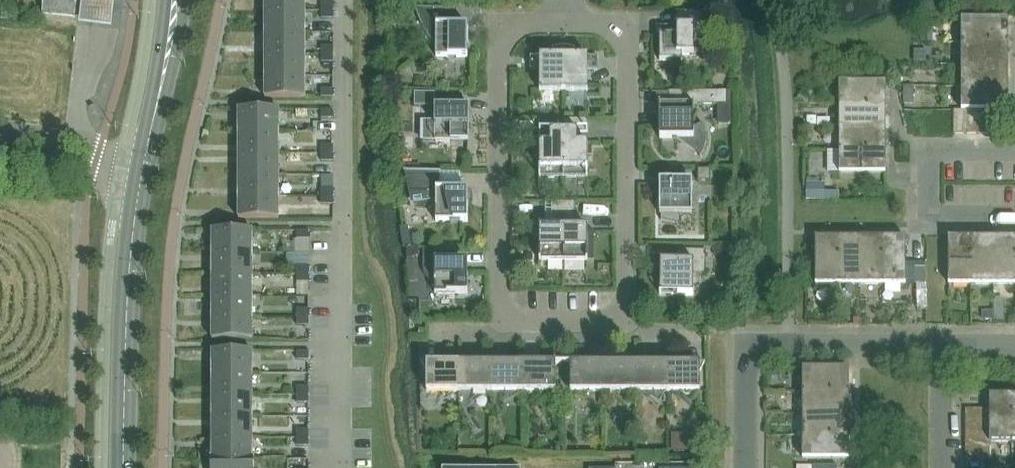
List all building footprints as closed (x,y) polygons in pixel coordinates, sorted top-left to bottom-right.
[(42,13),(74,16),(76,0),(44,0),(42,13)] [(112,39),(117,0),(83,0),(79,35),(88,36),(107,38),(112,39)] [(265,11),(305,11),(305,0),(265,0),(265,11)] [(333,11),(333,3),(321,3),(321,11),(333,11)] [(448,57),(456,62),(456,57),(467,57),(467,25),(456,25),(456,8),(415,8),(417,13),(419,19),(421,24),(424,29),(427,34),(430,39),(434,44),(436,46),(436,56),(448,57)] [(265,11),(265,33),(305,33),(305,11),(265,11)] [(321,11),(321,19),(333,19),(333,11),(321,11)] [(659,26),(659,60),(682,60),(682,54),(694,54),(694,41),(706,41),(706,11),(676,11),(676,26),(659,26)] [(1007,42),(1007,20),(1007,18),(961,18),(961,42),(1007,42)] [(932,43),(932,30),(919,30),(919,43),(932,43)] [(265,33),(265,54),(305,54),(305,33),(265,33)] [(961,42),(961,64),(1007,64),(1007,42),(961,42)] [(321,54),(333,54),(333,46),(321,46),(321,54)] [(539,91),(563,91),(563,46),(559,46),(557,46),(554,47),(552,48),(552,49),(554,49),(554,56),(530,56),(529,70),(539,70),(539,91)] [(566,46),(563,46),(563,91),(587,91),(588,70),(597,70),(597,56),(573,56),(573,49),(575,50),(575,48),(573,47),(569,46),(566,46)] [(913,51),(913,64),(925,64),(925,51),(913,51)] [(265,54),(265,76),(305,76),(305,54),(265,54)] [(321,54),(321,62),(333,62),(333,54),(321,54)] [(961,64),(961,86),(1007,86),(1007,64),(961,64)] [(265,97),(264,97),(264,98),(305,98),(305,97),(305,76),(265,76),(265,97)] [(885,105),(885,85),(885,82),(839,82),(839,105),(885,105)] [(913,86),(903,87),(903,104),(913,104),(913,86)] [(990,109),(1007,109),(1007,86),(961,86),(961,109),(965,109),(978,109),(990,109)] [(333,89),(321,89),(321,97),(333,97),(333,89)] [(701,153),(699,156),(699,157),(701,155),(702,153),(703,151),(705,147),(705,144),(706,142),(706,140),(706,139),(706,136),(705,133),(705,131),(704,129),(703,126),(702,124),(701,122),(700,123),(702,124),(694,129),(694,104),(719,104),(719,92),(731,92),(731,91),(667,91),(667,104),(659,104),(659,139),(677,138),(701,153)] [(420,141),(434,141),(468,141),(469,107),(465,107),(464,102),(462,93),(435,92),(435,106),(434,106),(434,121),(420,121),(420,141)] [(839,105),(839,127),(885,127),(885,105),(839,105)] [(278,109),(238,109),(238,111),(238,132),(278,132),(278,109)] [(953,133),(954,133),(965,133),(965,109),(961,109),(953,109),(953,133)] [(978,133),(978,109),(965,109),(965,133),(978,133)] [(978,133),(990,133),(990,109),(978,109),(978,133)] [(321,118),(333,118),(333,110),(321,110),(321,118)] [(563,177),(563,118),(539,118),(539,132),(550,132),(550,142),(539,142),(539,177),(563,177)] [(563,118),(563,177),(587,177),(587,142),(577,142),(577,132),(587,132),(588,118),(563,118)] [(839,127),(839,149),(885,149),(885,127),(839,127)] [(238,132),(238,153),(278,153),(278,132),(238,132)] [(333,153),(333,145),(321,145),(321,153),(333,153)] [(839,172),(885,172),(885,149),(839,149),(839,172)] [(238,153),(238,175),(278,175),(278,153),(238,153)] [(333,161),(333,153),(321,153),(321,161),(333,161)] [(697,169),(697,182),(709,182),(709,169),(697,169)] [(440,171),(403,171),(403,172),(408,172),(414,204),(435,199),(435,222),(467,222),(467,190),(440,190),(440,171)] [(238,175),(238,197),(278,197),(278,175),(238,175)] [(692,181),(659,181),(659,214),(660,214),(660,220),(679,224),(679,214),(692,214),(692,181)] [(806,181),(806,198),(823,199),(823,190),(824,181),(818,181),(806,181)] [(321,197),(333,197),(333,189),(321,189),(321,197)] [(823,190),(823,199),(838,199),(838,191),(823,190)] [(238,197),(238,218),(238,219),(278,219),(278,197),(238,197)] [(321,197),(321,205),(333,205),(333,197),(321,197)] [(532,231),(539,231),(539,261),(563,261),(563,201),(552,201),(551,213),(545,213),(532,216),(532,231)] [(563,201),(563,261),(587,261),(587,226),(575,226),(575,202),(563,201)] [(252,252),(252,232),(252,231),(252,230),(212,230),(212,231),(212,252),(252,252)] [(309,231),(297,231),(297,239),(309,239),(309,231)] [(837,237),(817,237),(815,237),(815,283),(837,283),(837,237)] [(837,237),(837,283),(860,283),(860,237),(837,237)] [(860,237),(860,283),(882,283),(882,237),(860,237)] [(905,262),(905,237),(882,237),(882,283),(905,283),(905,262)] [(948,237),(948,283),(971,283),(971,237),(948,237)] [(971,237),(971,283),(993,283),(993,237),(971,237)] [(993,283),(1014,283),(1014,237),(993,237),(993,283)] [(295,239),(295,253),(309,253),(309,239),(297,239),(295,239)] [(407,249),(407,262),(419,257),(419,249),(407,249)] [(434,294),(467,294),(467,272),(455,261),(438,261),(438,249),(422,249),(422,269),(423,272),(424,276),(427,279),(430,281),(434,294)] [(706,250),(691,250),(677,249),(677,261),(660,261),(659,294),(693,295),(693,275),(705,275),(706,250)] [(252,274),(252,252),(212,252),(212,274),(252,274)] [(905,283),(905,284),(913,284),(926,284),(926,268),(926,262),(905,262),(905,283)] [(297,274),(309,274),(309,266),(297,266),(297,274)] [(252,296),(252,274),(212,274),(212,296),(252,296)] [(297,274),(297,282),(309,282),(309,274),(297,274)] [(252,317),(252,296),(212,296),(212,317),(252,317)] [(994,308),(994,319),(1003,319),(1003,308),(994,308)] [(309,317),(309,309),(297,309),(297,317),(309,317)] [(983,310),(983,319),(992,319),(992,310),(983,310)] [(212,317),(212,338),(212,340),(252,340),(252,338),(252,317),(212,317)] [(297,317),(297,326),(309,325),(309,317),(297,317)] [(252,373),(252,352),(252,351),(212,351),(212,352),(212,373),(252,373)] [(297,360),(309,360),(308,352),(296,352),(297,360)] [(458,392),(458,363),(426,363),(426,391),(458,392)] [(458,363),(458,392),(490,392),(491,363),(458,363)] [(491,363),(490,392),(523,392),(523,363),(491,363)] [(523,363),(523,392),(555,392),(555,363),(523,363)] [(602,392),(602,363),(570,363),(570,392),(602,392)] [(602,363),(602,392),(634,392),(634,363),(602,363)] [(634,363),(634,392),(667,392),(667,363),(634,363)] [(667,363),(667,392),(699,392),(700,363),(667,363)] [(848,391),(848,370),(848,368),(802,368),(802,391),(848,391)] [(252,395),(252,373),(212,373),(212,395),(252,395)] [(308,395),(308,387),(296,387),(296,395),(308,395)] [(802,391),(802,413),(848,413),(848,391),(802,391)] [(252,416),(252,395),(212,395),(212,416),(252,416)] [(308,403),(308,395),(296,395),(296,403),(308,403)] [(1013,395),(989,395),(989,408),(989,421),(989,433),(989,442),(1013,442),(1013,395)] [(989,408),(965,408),(965,421),(989,421),(989,408)] [(802,413),(802,435),(848,435),(848,413),(802,413)] [(252,438),(252,416),(212,416),(212,438),(252,438)] [(965,421),(965,433),(989,433),(989,421),(965,421)] [(965,433),(965,445),(989,445),(989,442),(989,433),(965,433)] [(671,434),(671,451),(688,451),(689,434),(671,434)] [(802,458),(848,458),(848,435),(802,435),(802,458)] [(253,460),(253,459),(252,459),(252,451),(252,438),(212,438),(212,459),(210,459),(210,460),(253,460)] [(965,445),(965,458),(989,458),(989,445),(965,445)] [(210,467),(253,467),(253,460),(210,460),(210,467)]
